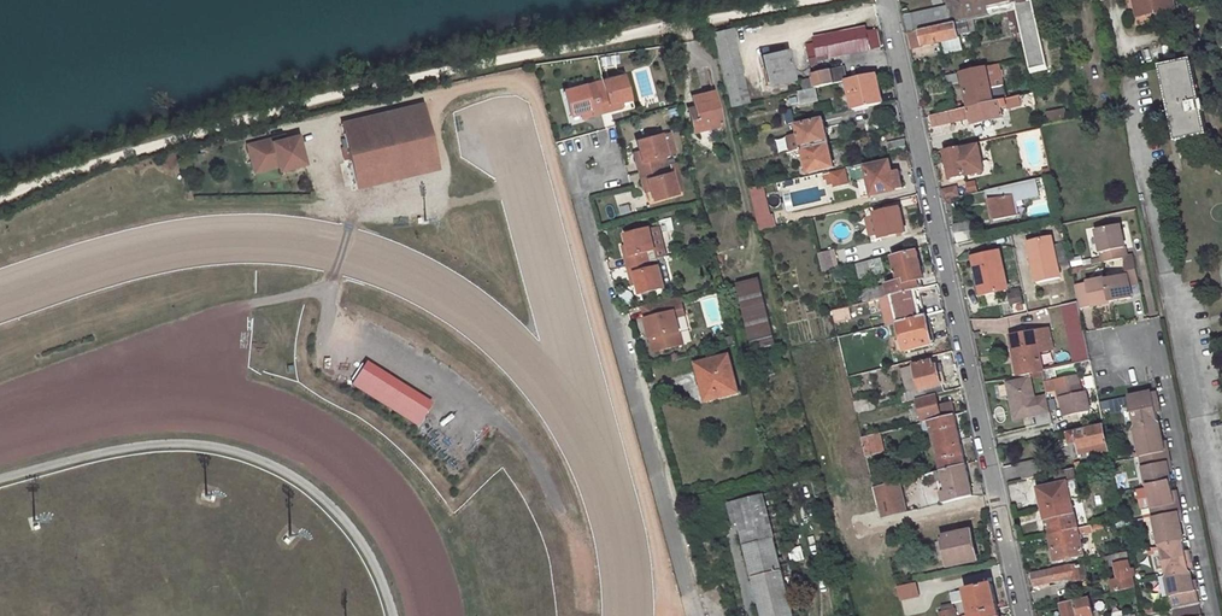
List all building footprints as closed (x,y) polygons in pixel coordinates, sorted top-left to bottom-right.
[(907,33),(935,28),(1013,11),(1017,11),(1019,23),(1021,34),(1029,71),(1047,67),(1032,0),(947,0),(949,7),(903,16),(907,33)] [(1171,0),(1137,0),(1137,3),(1133,3),(1136,18),(1156,14),(1155,7),(1171,3),(1171,0)] [(1173,10),(1171,3),(1155,7),(1156,14),(1173,10)] [(973,23),(935,31),(935,28),(907,33),(911,48),(960,38),(959,35),(975,32),(973,23)] [(819,62),(881,49),(877,31),(867,31),(866,28),(814,39),(815,43),(805,45),(809,60),(818,59),(819,62)] [(749,103),(731,30),(713,34),(731,108),(749,103)] [(763,56),(770,86),(794,81),(787,51),(763,56)] [(1198,112),(1201,112),(1199,102),(1196,103),(1188,62),(1158,68),(1173,143),(1203,137),(1198,112)] [(964,80),(970,108),(1008,99),(1005,87),(998,87),(997,81),(989,83),(986,68),(951,75),(953,83),(964,80)] [(813,76),(816,88),(845,81),(842,69),(813,76)] [(882,104),(876,74),(847,81),(854,111),(882,104)] [(595,94),(601,115),(614,111),(613,106),(619,104),(630,101),(622,76),(602,82),(604,92),(595,94)] [(602,82),(561,94),(568,119),(580,116),(585,114),(586,119),(601,115),(595,94),(604,92),(602,82)] [(815,88),(796,89),(797,103),(816,102),(815,88)] [(692,98),(695,109),(698,120),(691,121),(694,133),(722,126),(714,93),(692,98)] [(1021,96),(1008,99),(970,108),(931,116),(934,127),(972,118),(973,125),(986,122),(986,125),(991,124),(991,121),(1003,119),(1002,111),(1023,106),(1021,96)] [(1047,122),(1066,117),(1063,106),(1044,111),(1047,122)] [(350,136),(345,137),(356,185),(438,165),(424,108),(348,126),(350,136)] [(695,109),(688,110),(691,121),(698,120),(695,109)] [(803,150),(831,143),(826,120),(798,126),(800,135),(788,138),(792,153),(803,150)] [(634,143),(637,151),(639,158),(632,161),(636,174),(660,167),(657,159),(673,155),(668,134),(634,143)] [(268,140),(270,144),(285,140),(284,136),(268,140)] [(268,140),(248,146),(253,163),(262,161),(265,170),(279,166),(280,171),(305,165),(298,137),(285,140),(270,144),(268,140)] [(777,151),(786,149),(783,137),(774,139),(777,151)] [(908,152),(905,140),(886,145),(889,157),(908,152)] [(831,143),(803,150),(808,175),(837,168),(831,143)] [(977,174),(971,148),(961,151),(960,149),(945,153),(951,179),(977,174)] [(630,153),(632,161),(639,158),(637,151),(630,153)] [(262,161),(253,163),(255,172),(265,170),(262,161)] [(872,196),(896,190),(903,189),(899,172),(892,174),(889,162),(865,168),(872,196)] [(675,163),(668,164),(671,174),(677,172),(675,163)] [(647,187),(649,193),(652,202),(676,194),(676,193),(682,191),(677,172),(671,174),(668,164),(660,167),(636,174),(641,188),(647,187)] [(832,174),(835,186),(848,183),(845,170),(832,174)] [(974,180),(962,180),(963,193),(975,192),(974,180)] [(995,222),(1018,217),(1015,202),(1041,196),(1037,180),(986,192),(988,202),(991,202),(995,222)] [(649,193),(647,187),(641,188),(643,195),(649,193)] [(763,187),(751,190),(758,219),(770,216),(763,187)] [(942,191),(944,201),(959,198),(957,188),(942,191)] [(906,233),(902,216),(900,208),(875,214),(881,239),(906,233)] [(770,216),(758,219),(760,232),(776,228),(773,216),(770,216)] [(743,218),(722,223),(724,230),(745,226),(743,218)] [(954,226),(958,244),(977,240),(973,222),(954,226)] [(1123,260),(1127,259),(1120,227),(1096,232),(1103,264),(1123,260)] [(621,239),(624,248),(626,255),(620,257),(624,268),(654,259),(645,232),(621,239)] [(1032,260),(1037,284),(1062,278),(1052,237),(1030,242),(1034,260),(1032,260)] [(834,250),(818,253),(823,272),(839,268),(834,250)] [(892,258),(900,288),(895,289),(893,286),(874,292),(876,300),(890,297),(914,290),(917,290),(923,288),(921,280),(924,279),(918,252),(892,258)] [(973,259),(979,283),(982,282),(986,296),(1009,291),(1000,252),(973,259)] [(1123,260),(1126,276),(1106,280),(1111,303),(1132,299),(1129,286),(1139,284),(1133,257),(1127,259),(1123,260)] [(662,267),(660,258),(654,259),(656,268),(662,267)] [(858,279),(877,275),(884,273),(881,258),(854,265),(858,279)] [(664,291),(663,289),(667,287),(662,267),(656,268),(654,259),(624,268),(628,284),(633,282),(635,290),(638,298),(664,291)] [(756,276),(732,282),(748,347),(772,341),(756,276)] [(1080,310),(1111,303),(1106,280),(1075,286),(1080,310)] [(979,283),(975,284),(979,298),(986,296),(982,282),(979,283)] [(923,288),(917,290),(914,290),(920,317),(925,316),(919,294),(928,292),(927,287),(923,288)] [(914,290),(890,297),(897,323),(920,317),(914,290)] [(682,298),(644,308),(651,333),(657,354),(686,346),(678,318),(687,316),(682,298)] [(1023,300),(1009,305),(1012,313),(1025,308),(1023,300)] [(832,309),(833,319),(849,317),(848,306),(832,309)] [(925,316),(920,317),(897,323),(904,352),(932,345),(925,315),(925,316)] [(1049,330),(1011,337),(1018,375),(1043,370),(1040,351),(1052,348),(1049,330)] [(699,364),(708,400),(738,393),(729,357),(699,364)] [(368,358),(352,385),(419,424),(435,397),(368,358)] [(945,385),(940,366),(933,367),(932,361),(908,368),(913,392),(915,392),(917,399),(943,392),(942,385),(945,385)] [(1030,374),(1040,372),(1043,371),(1043,370),(1018,375),(1019,379),(1029,378),(1031,377),(1030,374)] [(1084,387),(1093,387),(1093,375),(1083,375),(1084,387)] [(1082,394),(1078,376),(1056,381),(1060,400),(1062,400),(1065,416),(1090,411),(1086,393),(1082,394)] [(1006,382),(1014,420),(1049,413),(1046,397),(1033,399),(1029,378),(1006,382)] [(1155,393),(1128,398),(1134,428),(1157,423),(1153,403),(1157,403),(1155,393)] [(923,423),(954,416),(951,404),(938,408),(935,396),(917,400),(923,423)] [(870,398),(853,400),(855,411),(872,409),(870,398)] [(923,423),(921,424),(923,430),(929,429),(932,428),(937,447),(960,442),(954,416),(923,423)] [(1157,423),(1134,428),(1141,458),(1167,452),(1165,441),(1161,442),(1157,423)] [(1078,443),(1080,453),(1107,447),(1103,426),(1075,432),(1078,443)] [(938,451),(937,447),(932,428),(929,429),(938,469),(942,468),(938,451)] [(1068,434),(1070,444),(1078,443),(1075,432),(1068,434)] [(862,438),(866,457),(884,452),(880,434),(862,438)] [(960,442),(937,447),(938,451),(960,446),(960,442)] [(960,446),(938,451),(942,468),(938,469),(938,472),(941,471),(965,465),(960,446)] [(1107,447),(1080,453),(1082,460),(1109,454),(1107,447)] [(1166,464),(1170,463),(1167,452),(1141,458),(1147,487),(1170,482),(1166,464)] [(1042,476),(1039,460),(1020,464),(1023,480),(1042,476)] [(942,495),(944,503),(972,496),(965,465),(941,471),(947,494),(942,495)] [(924,476),(922,470),(909,473),(911,479),(919,477),(924,476)] [(938,472),(924,476),(919,477),(920,482),(938,477),(942,495),(947,494),(941,471),(938,472)] [(1077,480),(1039,489),(1050,536),(1077,530),(1071,501),(1081,499),(1077,480)] [(899,482),(873,488),(877,505),(880,519),(906,513),(899,482)] [(1147,487),(1153,518),(1180,512),(1178,501),(1174,502),(1170,482),(1147,487)] [(877,505),(873,488),(861,492),(865,508),(877,505)] [(793,615),(806,615),(774,493),(762,496),(793,615)] [(762,496),(729,504),(734,524),(744,521),(746,528),(741,534),(762,615),(793,615),(762,496)] [(1153,518),(1159,548),(1183,542),(1178,523),(1182,522),(1180,512),(1153,518)] [(1103,525),(1091,527),(1092,533),(1092,534),(1104,531),(1103,525)] [(1077,530),(1078,536),(1092,533),(1091,527),(1077,530)] [(1083,556),(1078,536),(1077,530),(1050,536),(1055,562),(1083,556)] [(976,560),(970,532),(941,538),(948,567),(976,560)] [(1183,542),(1159,548),(1165,577),(1189,573),(1192,572),(1190,561),(1187,561),(1183,542)] [(1117,566),(1122,591),(1135,588),(1126,554),(1102,559),(1105,568),(1117,566)] [(1073,581),(1081,579),(1077,566),(1031,576),(1034,587),(1072,579),(1073,581)] [(1192,591),(1189,573),(1165,577),(1171,606),(1198,601),(1196,590),(1192,591)] [(915,583),(896,587),(899,601),(918,596),(915,583)] [(991,585),(964,591),(970,615),(998,615),(991,585)] [(1088,598),(1061,604),(1064,615),(1092,615),(1088,598)] [(943,615),(955,615),(952,604),(943,606),(945,611),(942,612),(943,615)] [(1199,607),(1172,613),(1173,615),(1201,615),(1199,607)]
